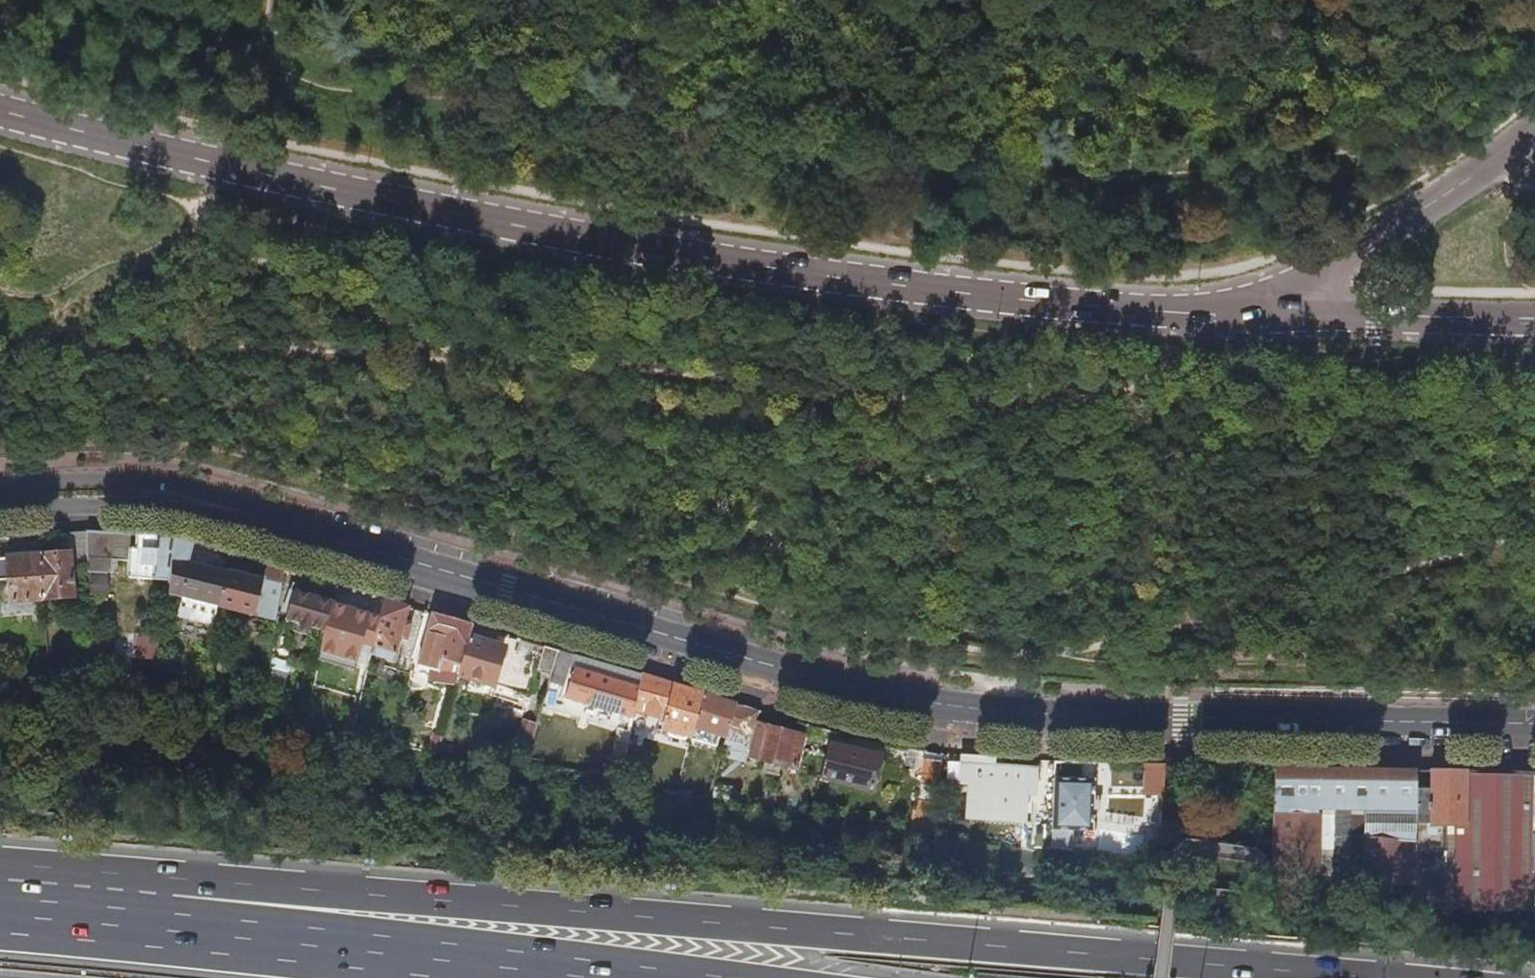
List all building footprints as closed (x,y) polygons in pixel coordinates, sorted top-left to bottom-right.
[(1321,21),(1338,22),(1340,0),(1323,0),(1321,21)] [(114,532),(86,530),(87,556),(112,557),(114,532)] [(173,535),(137,533),(136,540),(131,540),(130,548),(125,548),(125,558),(129,558),(129,575),(169,577),(173,535)] [(173,535),(169,577),(168,589),(183,593),(218,603),(226,568),(189,557),(193,541),(173,535)] [(56,551),(40,552),(44,598),(74,596),(70,550),(65,550),(66,546),(56,547),(56,551)] [(40,552),(5,555),(5,557),(0,557),(0,579),(7,578),(8,581),(3,584),(3,590),(9,592),(9,598),(2,599),(3,601),(44,598),(40,552)] [(264,578),(226,568),(218,603),(275,620),(283,568),(267,563),(264,578)] [(325,629),(321,647),(341,654),(343,645),(345,646),(346,643),(360,647),(361,641),(370,612),(341,603),(346,586),(337,584),(332,600),(325,629)] [(325,629),(332,600),(290,589),(283,610),(288,611),(286,618),(325,629)] [(178,610),(214,620),(214,618),(218,603),(183,593),(178,610)] [(383,597),(372,594),(370,602),(382,606),(383,597)] [(383,597),(382,606),(371,654),(392,660),(408,605),(398,602),(383,597)] [(374,613),(370,612),(361,641),(368,636),(374,613)] [(469,636),(472,623),(453,618),(432,612),(419,661),(459,671),(469,636)] [(486,640),(489,629),(472,623),(469,636),(486,640)] [(135,640),(162,642),(163,632),(123,630),(123,641),(135,642),(135,640)] [(503,645),(486,640),(469,636),(459,671),(459,673),(492,683),(503,645)] [(553,674),(560,649),(544,645),(537,669),(553,674)] [(565,683),(573,653),(560,649),(553,674),(551,679),(565,683)] [(270,654),(268,666),(288,672),(291,661),(270,654)] [(640,685),(641,675),(606,663),(577,654),(574,667),(640,685)] [(635,713),(640,685),(574,667),(567,697),(634,717),(635,713)] [(695,730),(705,696),(641,675),(640,685),(635,713),(667,721),(665,731),(692,740),(695,730)] [(728,739),(736,705),(705,696),(695,730),(721,737),(728,739)] [(752,737),(759,712),(736,705),(728,739),(727,741),(753,749),(751,757),(796,768),(804,738),(759,726),(756,739),(752,737)] [(342,730),(352,733),(356,716),(346,714),(342,730)] [(529,751),(538,722),(524,719),(516,747),(529,751)] [(626,765),(633,724),(622,722),(621,729),(618,729),(614,762),(626,765)] [(717,748),(721,737),(695,730),(692,740),(692,741),(717,748)] [(882,758),(829,745),(822,780),(874,791),(882,758)] [(996,760),(964,757),(962,785),(970,786),(969,811),(1027,816),(1028,795),(1035,796),(1037,771),(1003,768),(1002,773),(994,772),(995,767),(996,760)] [(1166,766),(1147,766),(1146,797),(1164,798),(1166,766)] [(1276,770),(1272,882),(1295,885),(1412,903),(1414,903),(1417,772),(1276,770)] [(1468,773),(1417,772),(1414,903),(1415,912),(1446,912),(1447,859),(1448,826),(1455,826),(1466,826),(1468,773)] [(1468,773),(1466,826),(1455,826),(1454,859),(1534,862),(1534,775),(1468,773)] [(1055,781),(1054,848),(1074,851),(1074,831),(1092,832),(1093,810),(1093,801),(1094,781),(1055,781)] [(916,833),(934,835),(938,799),(919,797),(916,833)] [(1027,816),(969,811),(968,819),(1026,824),(1027,816)] [(1454,859),(1453,909),(1511,911),(1532,912),(1534,912),(1534,862),(1454,859)] [(1511,935),(1534,938),(1532,912),(1511,911),(1511,935)] [(1415,912),(1414,922),(1446,926),(1446,912),(1415,912)]
